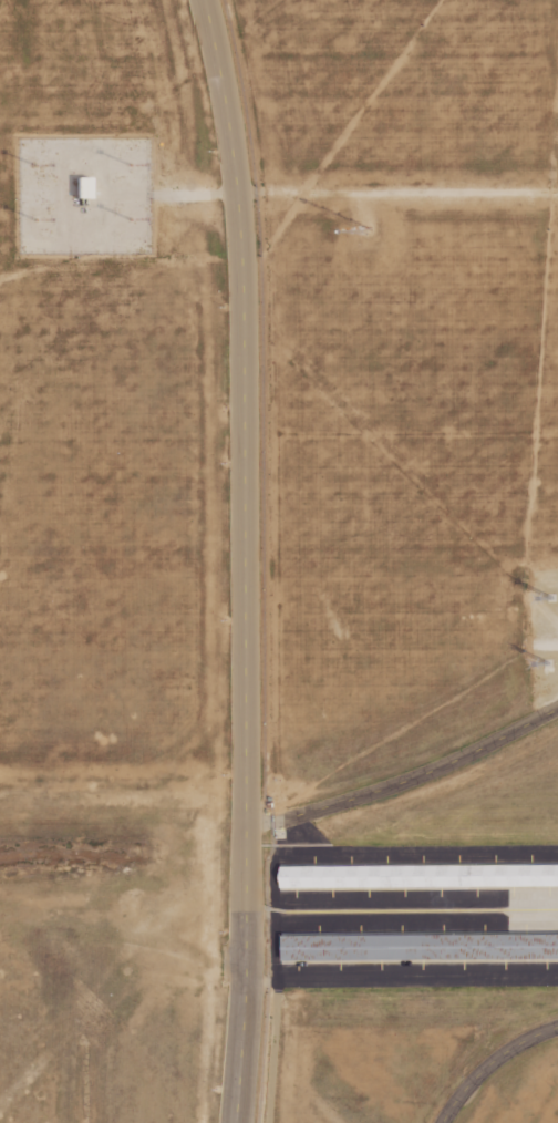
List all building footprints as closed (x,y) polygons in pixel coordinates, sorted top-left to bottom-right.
[(76,177),(78,197),(91,197),(91,177),(76,177)] [(282,867),(557,865),(557,886),(282,888),(282,867)] [(283,935),(557,933),(557,957),(285,959),(283,935)]
